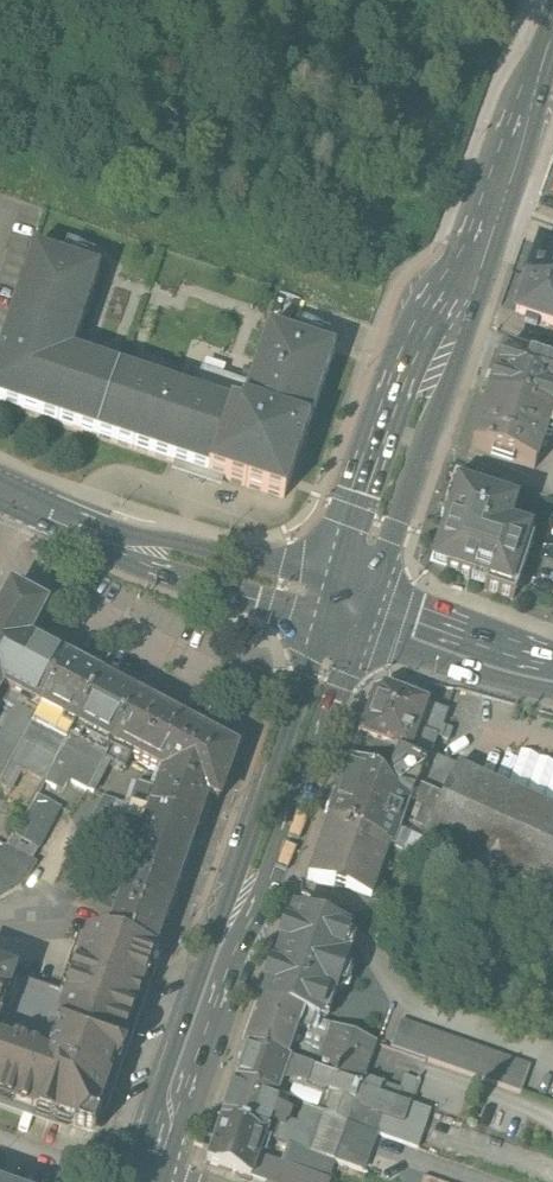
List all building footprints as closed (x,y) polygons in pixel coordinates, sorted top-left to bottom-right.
[(529,280),(552,288),(552,251),(541,246),(536,262),(529,259),(524,275),(530,277),(529,280)] [(32,250),(0,345),(0,404),(174,463),(171,472),(220,489),(223,480),(283,500),(334,353),(324,349),(329,336),(302,327),(297,340),(267,330),(248,387),(201,370),(193,395),(71,354),(99,273),(90,270),(94,256),(67,247),(62,260),(32,250)] [(529,280),(528,283),(522,281),(517,296),(523,299),(517,314),(552,326),(552,288),(529,280)] [(490,397),(552,417),(552,416),(552,370),(504,354),(490,397)] [(552,417),(490,397),(474,447),(536,467),(552,417)] [(438,553),(441,554),(447,569),(447,571),(486,585),(484,590),(514,601),(533,544),(528,542),(530,536),(509,529),(516,508),(509,506),(512,500),(455,481),(445,511),(452,513),(438,553)] [(3,705),(16,712),(10,724),(27,733),(31,725),(64,663),(26,643),(44,610),(11,592),(0,612),(0,710),(3,705)] [(100,683),(64,663),(31,725),(48,734),(56,718),(75,728),(100,683)] [(75,728),(45,785),(56,790),(62,778),(88,792),(105,760),(136,702),(100,683),(75,728)] [(447,714),(383,691),(373,696),(358,738),(358,739),(407,760),(411,750),(431,758),(447,714)] [(235,755),(136,702),(105,760),(110,763),(125,771),(132,759),(163,776),(157,791),(138,785),(130,807),(149,813),(195,829),(206,798),(218,805),(235,755)] [(0,737),(0,784),(27,733),(10,724),(8,722),(0,737)] [(526,801),(528,797),(509,788),(507,793),(476,779),(478,775),(460,767),(458,771),(431,758),(411,750),(407,760),(358,739),(329,821),(392,852),(414,863),(423,840),(552,898),(552,813),(526,801)] [(105,760),(88,792),(93,794),(110,763),(105,760)] [(60,809),(38,797),(32,810),(54,822),(60,809)] [(103,797),(85,830),(98,837),(116,802),(103,797)] [(32,810),(17,837),(39,849),(54,822),(32,810)] [(195,829),(149,813),(129,874),(174,890),(195,829)] [(392,852),(329,821),(328,823),(327,822),(325,830),(326,831),(323,838),(322,838),(313,862),(315,863),(312,870),(311,869),(308,878),(308,880),(344,893),(369,902),(392,852)] [(0,855),(0,901),(22,887),(38,864),(4,847),(0,855)] [(174,890),(129,874),(117,911),(108,936),(153,952),(174,890)] [(369,902),(344,893),(338,909),(363,920),(369,902)] [(349,934),(303,918),(291,923),(263,1003),(303,1018),(318,1023),(328,996),(330,997),(336,994),(344,970),(341,964),(339,963),(349,934)] [(101,1096),(153,952),(108,936),(104,936),(77,938),(56,995),(23,983),(0,975),(0,1061),(15,1067),(101,1096)] [(77,938),(23,942),(16,962),(29,967),(23,983),(56,995),(77,938)] [(303,1018),(263,1003),(247,1048),(287,1062),(292,1048),(303,1018)] [(530,1069),(400,1023),(391,1049),(521,1095),(530,1069)] [(376,1044),(331,1028),(322,1053),(306,1048),(296,1050),(292,1048),(287,1062),(288,1063),(322,1075),(337,1080),(360,1088),(373,1053),(377,1055),(379,1049),(375,1047),(376,1044)] [(287,1062),(247,1048),(235,1084),(276,1099),(282,1080),(288,1063),(287,1062)] [(15,1067),(0,1061),(0,1101),(3,1102),(15,1067)] [(322,1075),(288,1063),(282,1080),(316,1092),(322,1075)] [(88,1132),(101,1096),(15,1067),(3,1102),(88,1132)] [(360,1088),(337,1080),(325,1116),(348,1124),(355,1104),(377,1111),(382,1096),(360,1088)] [(276,1099),(235,1084),(221,1122),(265,1138),(270,1124),(285,1130),(286,1128),(289,1117),(274,1112),(278,1100),(276,1099)] [(348,1124),(325,1116),(319,1133),(304,1128),(302,1134),(286,1128),(285,1130),(270,1124),(265,1138),(272,1140),(362,1172),(376,1134),(348,1124)] [(265,1138),(221,1122),(221,1123),(207,1165),(251,1180),(258,1160),(266,1157),(272,1140),(265,1138)] [(283,1168),(274,1170),(270,1181),(323,1181),(283,1168)]
